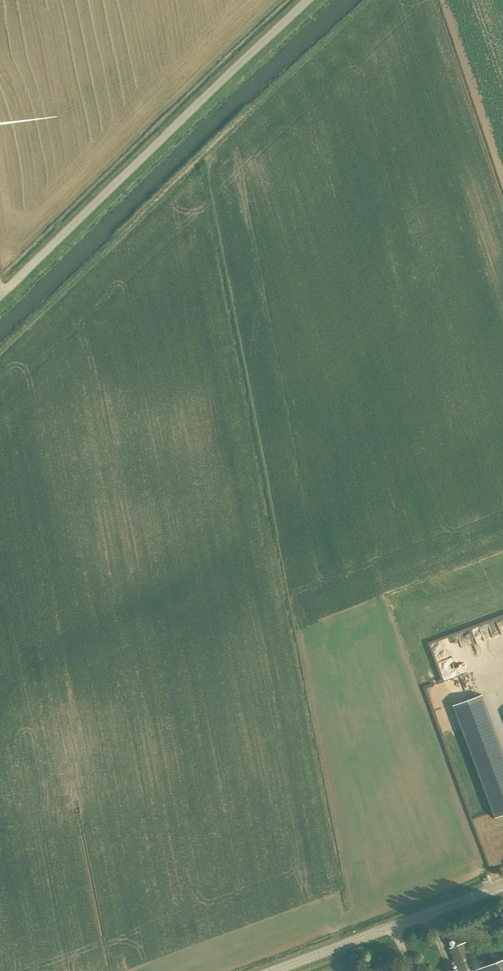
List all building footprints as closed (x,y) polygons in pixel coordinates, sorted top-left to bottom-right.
[(456,697),(466,694),(461,675),(457,677),(459,684),(449,687),(447,680),(436,683),(440,696),(436,697),(439,705),(450,701),(447,691),(454,689),(456,697)] [(453,705),(496,817),(502,814),(502,752),(481,694),(453,705)] [(476,969),(466,942),(449,948),(458,970),(502,970),(502,958),(476,969)]
